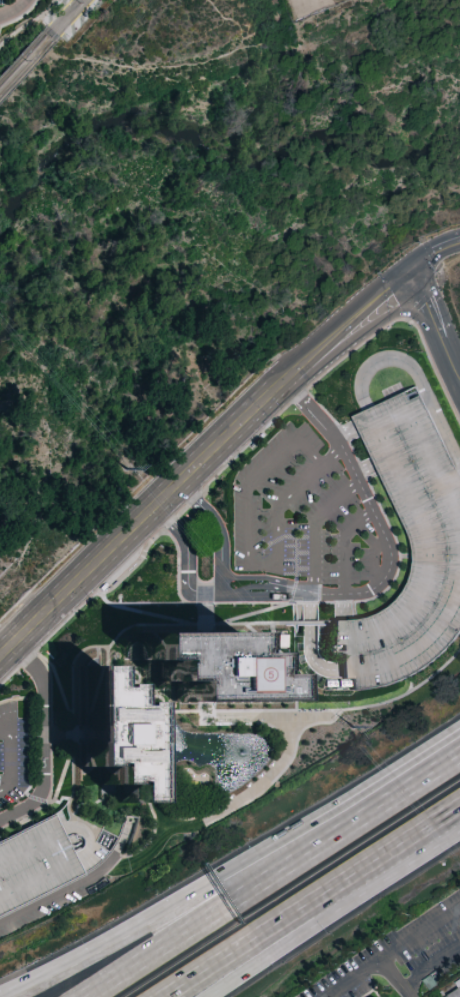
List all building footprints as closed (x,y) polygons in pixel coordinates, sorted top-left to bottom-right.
[(236,630),(236,650),(253,650),(254,675),(277,675),(278,702),(180,703),(180,680),(163,680),(163,655),(138,656),(138,629),(236,630)] [(97,666),(97,685),(119,685),(118,707),(137,706),(143,807),(118,807),(118,784),(101,784),(101,759),(79,759),(77,666),(97,666)] [(16,844),(39,833),(42,839),(60,830),(56,822),(53,815),(5,837),(11,848),(16,846),(16,844)] [(450,990),(459,982),(459,996),(450,996),(453,995),(450,990)]
